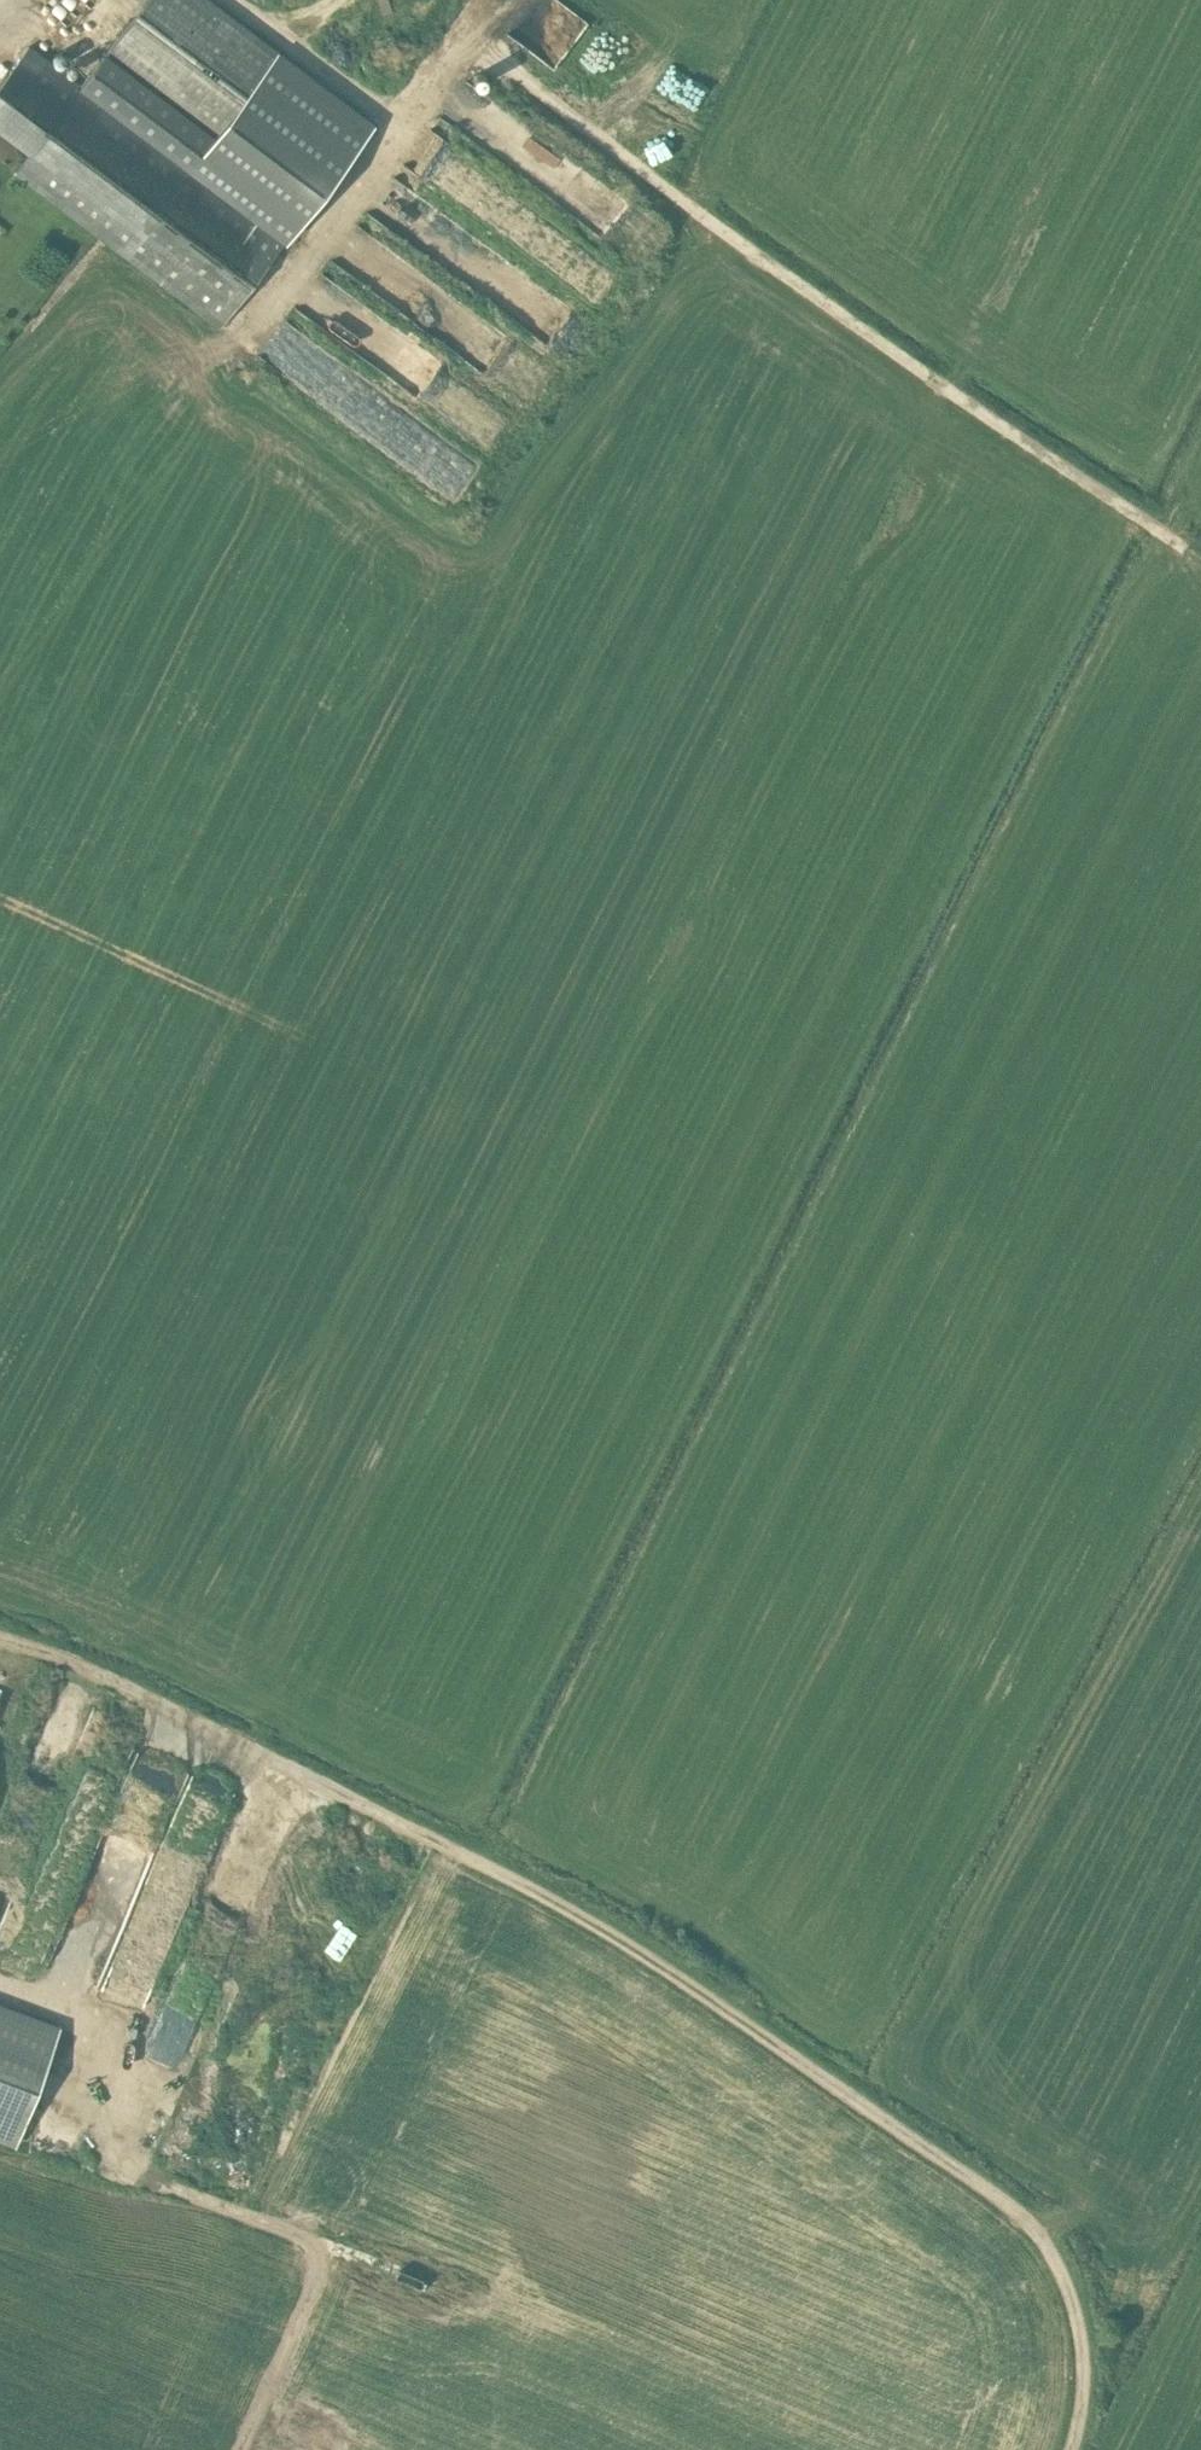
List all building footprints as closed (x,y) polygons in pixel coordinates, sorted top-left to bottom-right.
[(214,0),(143,0),(82,84),(29,45),(0,86),(0,127),(33,151),(18,172),(225,323),(375,117),(214,0)] [(306,1910),(297,1943),(338,1955),(348,1923),(306,1910)] [(17,2146),(61,2030),(0,2007),(0,2140),(17,2146)]
